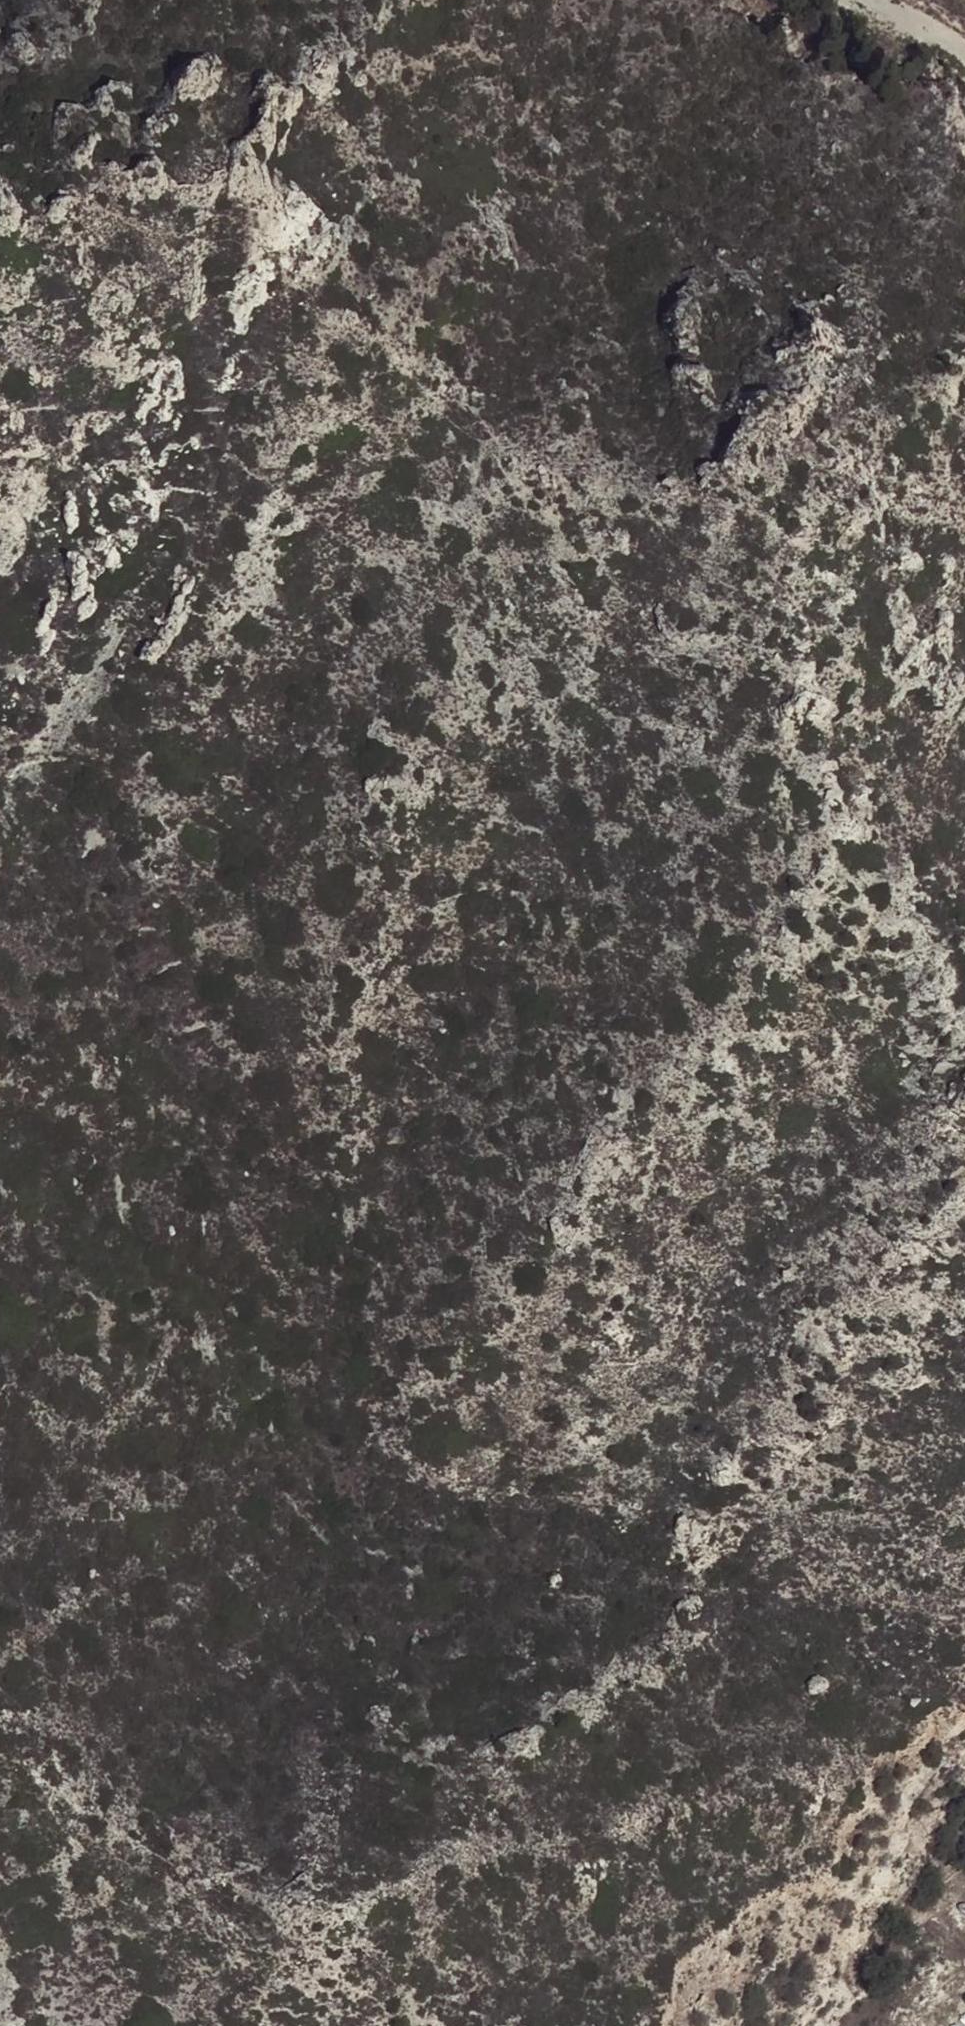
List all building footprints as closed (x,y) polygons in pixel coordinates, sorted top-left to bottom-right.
[(914,1987),(896,2007),(915,2025),(918,2025),(934,2009),(914,1987)]
